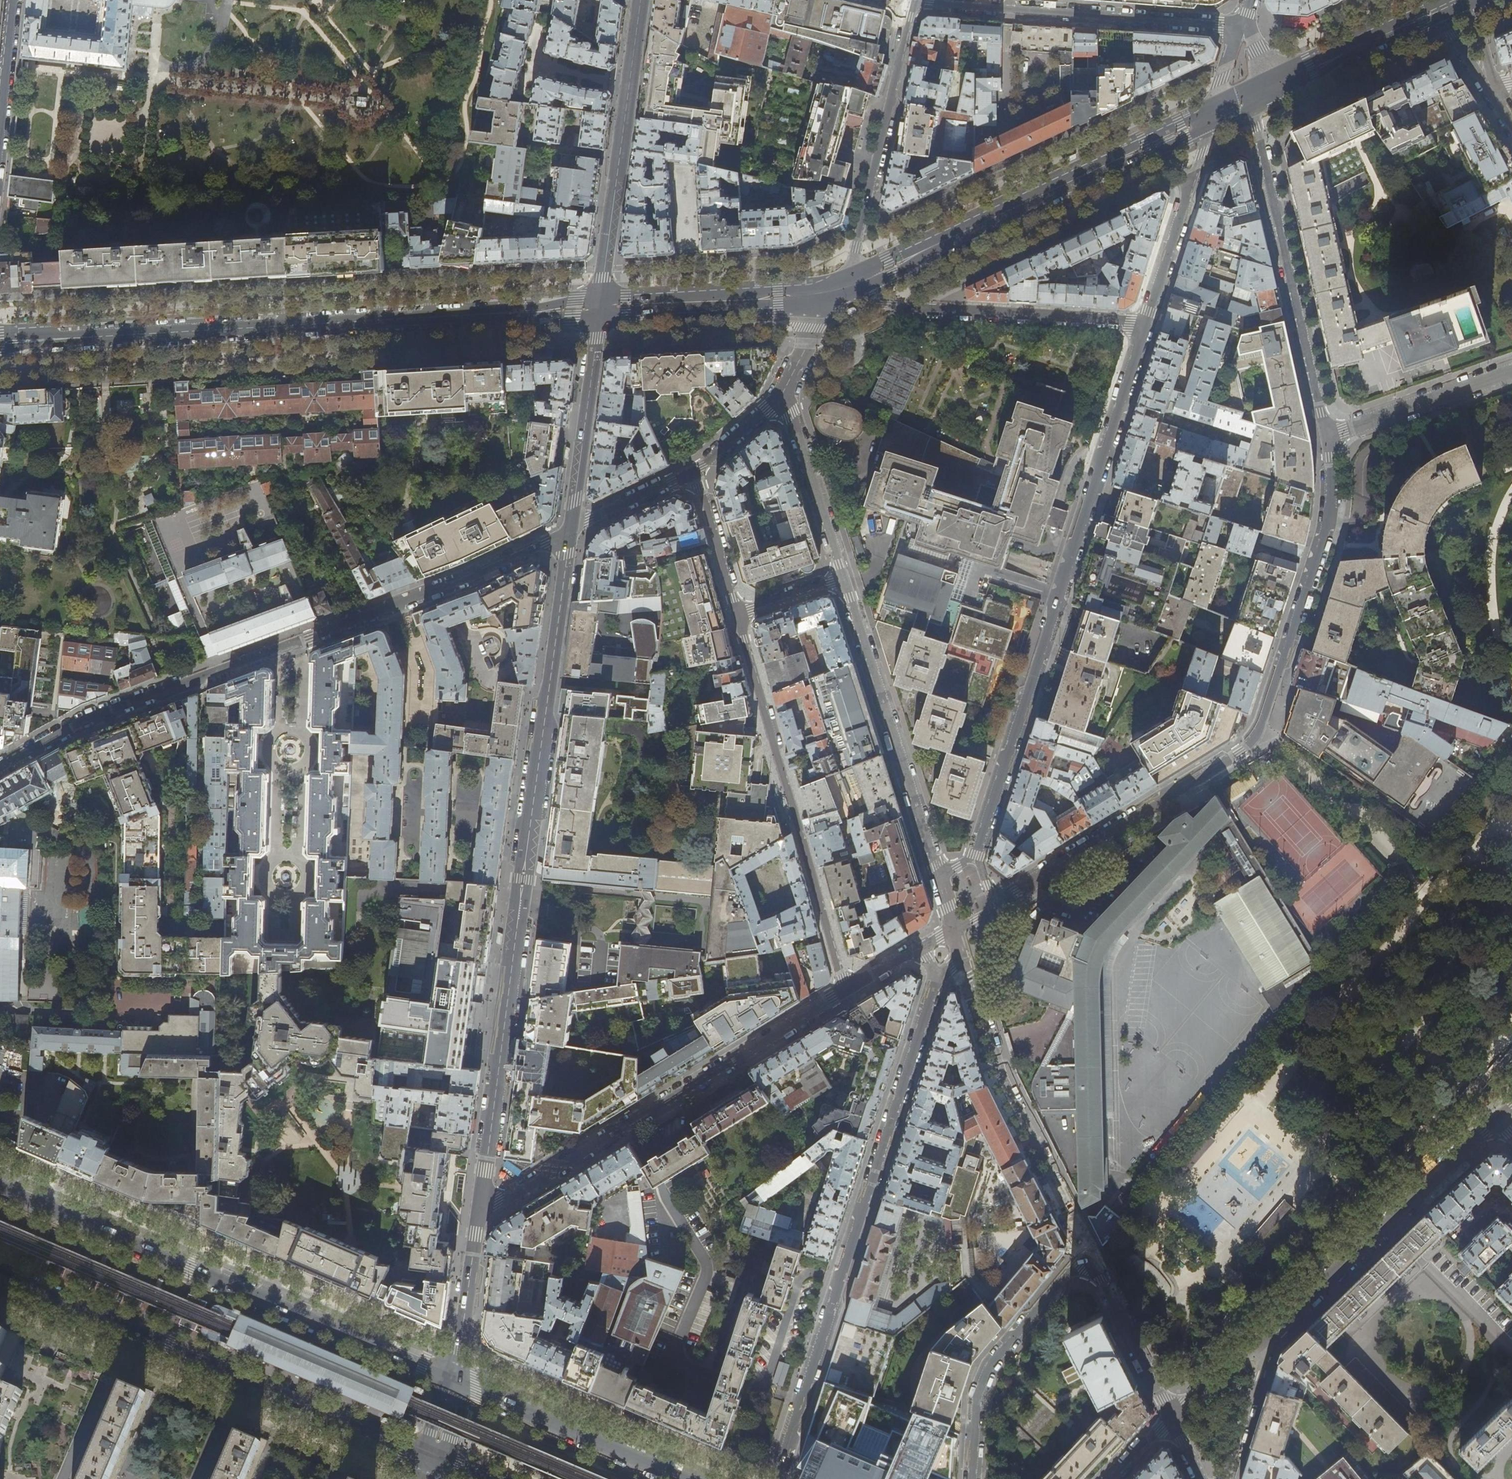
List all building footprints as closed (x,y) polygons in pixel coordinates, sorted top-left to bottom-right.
[(23,40),(21,58),(69,63),(127,70),(130,49),(130,43),(133,15),(153,17),(154,7),(165,8),(167,8),(170,7),(173,5),(175,2),(177,0),(108,0),(103,40),(40,33),(44,0),(27,0),(23,40)] [(503,8),(516,10),(537,12),(540,13),(541,0),(505,0),(503,8)] [(554,15),(555,16),(575,29),(577,30),(581,0),(555,0),(554,15)] [(612,0),(598,0),(602,4),(600,18),(597,17),(596,25),(585,23),(583,35),(584,35),(597,43),(619,46),(622,27),(623,16),(624,8),(617,3),(612,0)] [(652,27),(680,44),(684,28),(677,27),(681,1),(681,0),(656,0),(652,27)] [(728,5),(716,55),(719,56),(719,54),(762,66),(763,59),(769,34),(770,28),(773,16),(777,0),(729,0),(728,5)] [(773,16),(770,28),(816,41),(827,45),(883,64),(884,58),(885,54),(885,51),(891,27),(890,19),(890,18),(889,18),(888,17),(885,15),(886,11),(874,8),(839,0),(777,0),(773,16)] [(1269,8),(1273,13),(1281,14),(1285,14),(1300,15),(1301,0),(1267,0),(1266,3),(1269,8)] [(1300,15),(1308,16),(1314,13),(1316,12),(1330,5),(1329,0),(1301,0),(1300,15)] [(528,43),(537,12),(516,10),(515,15),(512,15),(510,22),(512,23),(511,27),(507,28),(499,26),(498,32),(518,37),(518,38),(518,39),(528,43)] [(1308,16),(1300,15),(1285,14),(1284,20),(1308,22),(1316,18),(1314,13),(1308,16)] [(572,34),(575,29),(555,16),(546,51),(547,53),(568,58),(572,47),(573,47),(574,43),(579,44),(579,43),(581,41),(579,39),(579,38),(573,36),(572,34)] [(922,28),(920,38),(936,39),(939,39),(940,34),(942,34),(942,36),(945,36),(945,34),(950,35),(950,39),(960,40),(961,20),(946,19),(930,17),(923,22),(922,28)] [(961,20),(960,40),(974,41),(975,32),(980,33),(979,37),(977,37),(977,41),(988,42),(1001,43),(1002,23),(988,22),(980,21),(961,20)] [(1061,59),(1061,65),(1073,65),(1073,57),(1074,28),(1056,27),(1027,25),(1026,26),(1023,26),(1023,24),(1018,24),(1014,24),(1014,31),(1012,31),(1010,54),(1025,55),(1025,52),(1032,53),(1032,52),(1036,52),(1037,53),(1043,54),(1043,53),(1047,53),(1047,54),(1054,55),(1054,54),(1059,54),(1061,59)] [(680,44),(652,27),(647,68),(640,118),(677,123),(704,127),(699,164),(713,168),(715,157),(718,157),(720,144),(740,147),(749,81),(718,76),(714,103),(711,103),(710,108),(704,108),(704,109),(681,106),(687,66),(680,62),(682,53),(678,52),(680,44)] [(883,64),(827,45),(822,59),(833,63),(833,65),(841,67),(841,65),(860,71),(856,82),(844,78),(843,81),(831,77),(813,72),(812,75),(803,73),(811,43),(815,44),(816,41),(770,28),(769,34),(793,40),(786,65),(763,59),(762,66),(774,69),(818,82),(855,88),(871,94),(878,97),(883,82),(888,66),(883,64)] [(1098,73),(1098,48),(1098,30),(1086,29),(1074,28),(1073,57),(1088,57),(1088,68),(1073,68),(1073,92),(1073,102),(1073,127),(1094,117),(1098,115),(1098,73)] [(1114,31),(1098,30),(1098,48),(1123,50),(1123,73),(1098,73),(1098,115),(1114,107),(1134,98),(1134,64),(1134,53),(1134,33),(1114,31)] [(1495,38),(1501,64),(1511,63),(1511,47),(1511,45),(1511,30),(1495,38)] [(520,72),(528,43),(518,39),(518,38),(518,37),(498,32),(494,46),(501,48),(502,41),(506,43),(501,61),(498,62),(497,57),(492,56),(489,67),(509,72),(509,69),(520,72)] [(1193,51),(1197,62),(1205,64),(1213,60),(1215,54),(1217,51),(1217,49),(1210,38),(1201,38),(1155,34),(1134,33),(1134,53),(1144,54),(1185,57),(1186,51),(1193,51)] [(936,39),(920,38),(915,38),(912,50),(909,64),(914,65),(928,68),(930,60),(936,61),(938,52),(933,51),(936,39)] [(974,41),(960,40),(950,39),(949,70),(954,71),(957,71),(960,52),(976,53),(977,41),(974,41)] [(617,59),(619,46),(597,43),(597,46),(593,47),(593,46),(593,44),(592,43),(591,43),(582,42),(581,41),(579,43),(579,44),(574,43),(573,47),(572,47),(568,58),(604,68),(611,68),(617,64),(617,59)] [(1000,78),(1001,43),(988,42),(987,73),(975,73),(975,74),(975,79),(1000,78)] [(1134,64),(1144,63),(1144,54),(1134,53),(1134,64)] [(1459,80),(1453,66),(1450,59),(1416,75),(1401,82),(1425,135),(1432,132),(1481,109),(1469,91),(1461,79),(1459,80)] [(1144,63),(1134,64),(1134,98),(1169,81),(1205,64),(1197,62),(1181,61),(1153,74),(1149,64),(1144,63)] [(933,69),(928,68),(914,65),(910,80),(905,103),(907,104),(975,115),(975,79),(975,74),(967,73),(959,110),(946,107),(954,71),(949,70),(940,69),(937,83),(932,82),(932,83),(926,82),(927,77),(931,78),(933,69)] [(1060,92),(1073,92),(1073,68),(1073,65),(1061,65),(1060,92)] [(509,72),(489,67),(488,73),(494,74),(497,77),(493,91),(494,92),(492,99),(512,102),(520,72),(509,69),(509,72)] [(869,99),(871,94),(855,88),(818,82),(774,69),(772,74),(778,76),(756,152),(753,178),(786,187),(794,188),(798,189),(800,182),(804,181),(804,180),(816,180),(814,191),(828,191),(828,189),(829,183),(836,185),(845,188),(846,183),(851,164),(835,159),(836,155),(847,113),(864,118),(869,99)] [(558,98),(564,100),(565,95),(562,94),(565,83),(541,76),(538,77),(532,105),(540,105),(553,107),(554,101),(558,98)] [(1000,78),(975,79),(975,115),(975,126),(981,126),(996,125),(996,105),(992,105),(992,90),(1000,90),(1000,78)] [(1370,97),(1367,98),(1373,126),(1376,131),(1394,157),(1400,166),(1438,146),(1437,145),(1432,132),(1425,135),(1401,82),(1370,97)] [(565,95),(564,100),(570,102),(570,107),(586,109),(585,112),(610,115),(611,109),(612,104),(613,97),(608,91),(583,88),(565,83),(562,94),(565,95)] [(1073,92),(1060,92),(1060,96),(1062,96),(1062,99),(1066,106),(1073,102),(1073,92)] [(371,96),(361,95),(360,105),(370,106),(371,96)] [(522,103),(512,102),(492,99),(482,98),(479,110),(497,112),(494,133),(474,130),(471,142),(518,148),(524,103),(522,103)] [(1308,161),(1318,157),(1376,131),(1373,126),(1367,98),(1332,115),(1294,133),(1306,157),(1308,161)] [(1010,156),(1073,127),(1073,102),(1066,106),(992,140),(989,141),(978,146),(975,148),(975,161),(975,173),(1010,156)] [(975,126),(975,115),(907,104),(905,112),(897,138),(894,152),(922,155),(927,156),(940,157),(975,161),(975,148),(975,126)] [(573,110),(553,107),(540,105),(535,141),(560,144),(561,140),(563,141),(567,113),(572,114),(573,110)] [(1413,186),(1435,219),(1440,216),(1511,181),(1511,158),(1506,149),(1496,133),(1481,109),(1432,132),(1437,145),(1443,143),(1455,166),(1468,159),(1474,172),(1477,171),(1481,179),(1473,183),(1472,180),(1452,191),(1450,187),(1435,194),(1428,181),(1422,185),(1421,182),(1413,186)] [(607,137),(610,115),(585,112),(582,111),(579,135),(575,134),(573,146),(605,150),(607,137)] [(677,123),(640,118),(637,136),(636,150),(667,154),(668,143),(664,142),(664,145),(658,144),(659,140),(660,139),(661,138),(662,137),(662,135),(661,133),(662,130),(669,131),(672,133),(676,134),(677,123)] [(704,127),(677,123),(676,134),(691,136),(691,139),(689,141),(689,146),(682,145),(682,147),(678,147),(678,144),(668,143),(667,154),(667,159),(668,159),(682,161),(698,163),(699,164),(704,127)] [(1306,157),(1294,133),(1285,150),(1288,167),(1295,196),(1297,206),(1299,215),(1307,252),(1326,335),(1333,367),(1363,360),(1361,351),(1356,330),(1318,157),(1308,161),(1306,157)] [(527,149),(518,148),(471,142),(457,199),(454,214),(446,246),(442,262),(452,265),(452,266),(458,265),(466,265),(478,264),(482,238),(486,211),(487,199),(516,203),(520,204),(522,187),(527,149)] [(631,181),(642,183),(643,184),(644,186),(646,186),(669,186),(669,175),(668,159),(667,159),(667,154),(636,150),(631,181)] [(1231,155),(1234,161),(1241,158),(1244,159),(1244,154),(1238,151),(1231,155)] [(922,155),(894,152),(888,176),(882,204),(891,212),(911,203),(923,198),(916,182),(917,176),(908,174),(910,164),(913,165),(913,161),(920,163),(922,155)] [(567,210),(597,214),(600,187),(604,159),(563,154),(561,168),(557,168),(555,185),(558,186),(558,193),(522,187),(520,204),(545,207),(567,210)] [(927,156),(922,155),(920,163),(917,176),(916,182),(923,198),(934,192),(975,173),(975,161),(940,157),(939,164),(941,168),(927,175),(925,171),(923,172),(927,156)] [(1209,180),(1203,199),(1228,207),(1229,203),(1223,202),(1229,185),(1231,185),(1235,206),(1238,205),(1257,201),(1252,181),(1248,161),(1244,159),(1241,158),(1234,161),(1221,167),(1212,171),(1209,180)] [(701,215),(722,214),(736,212),(742,212),(742,210),(741,196),(740,175),(713,168),(699,164),(698,163),(700,194),(701,215)] [(7,206),(38,211),(39,200),(53,203),(56,180),(28,177),(10,175),(7,206)] [(786,187),(753,178),(740,175),(741,196),(751,196),(753,190),(780,197),(788,196),(786,187)] [(642,183),(631,181),(629,198),(627,213),(641,215),(649,215),(648,196),(650,196),(654,197),(654,202),(657,202),(657,213),(656,213),(656,218),(657,218),(671,218),(670,203),(669,186),(646,186),(644,186),(643,184),(642,183)] [(1440,216),(1445,226),(1460,219),(1462,224),(1469,220),(1467,215),(1508,194),(1511,200),(1511,181),(1440,216)] [(852,190),(845,188),(836,185),(834,191),(828,189),(828,191),(825,208),(832,210),(844,214),(849,198),(850,194),(852,190)] [(798,189),(794,188),(795,207),(789,207),(791,233),(795,246),(798,244),(817,235),(807,216),(806,191),(798,189)] [(825,208),(828,191),(814,191),(809,191),(806,191),(807,216),(817,235),(827,231),(842,223),(844,214),(832,210),(822,215),(819,207),(825,209),(825,208)] [(1140,205),(1123,213),(1131,231),(1137,228),(1139,230),(1137,236),(1155,241),(1161,225),(1169,199),(1163,195),(1140,205)] [(454,214),(457,199),(434,200),(435,211),(440,211),(440,214),(454,214)] [(515,215),(516,203),(487,199),(486,211),(515,215)] [(1226,214),(1228,207),(1203,199),(1202,203),(1200,208),(1226,216),(1228,217),(1228,214),(1226,214)] [(1258,206),(1257,201),(1238,205),(1240,213),(1236,214),(1234,217),(1259,211),(1258,206)] [(290,208),(290,237),(291,269),(291,275),(341,272),(376,270),(385,270),(383,238),(382,214),(381,203),(290,208)] [(545,207),(520,204),(516,203),(515,215),(543,219),(543,217),(544,212),(545,207)] [(1228,214),(1228,217),(1231,218),(1234,217),(1236,214),(1240,213),(1238,205),(1235,206),(1230,207),(1228,207),(1226,214),(1228,214)] [(566,221),(567,210),(545,207),(544,212),(551,213),(550,218),(543,217),(543,219),(542,225),(542,227),(548,228),(547,235),(541,234),(537,261),(549,260),(564,259),(564,239),(566,221)] [(794,246),(795,246),(791,233),(789,207),(766,209),(768,247),(770,247),(775,247),(794,246)] [(1223,226),(1226,216),(1200,208),(1199,212),(1196,220),(1194,227),(1220,235),(1221,235),(1223,230),(1219,229),(1220,225),(1223,226)] [(766,209),(742,210),(742,212),(742,218),(742,219),(744,249),(748,248),(768,247),(766,209)] [(593,243),(597,214),(567,210),(566,221),(571,222),(569,239),(564,239),(564,259),(586,258),(592,253),(593,245),(593,243)] [(1260,215),(1259,211),(1234,217),(1231,218),(1231,228),(1235,227),(1234,224),(1240,222),(1240,225),(1261,219),(1260,215)] [(409,212),(382,214),(383,238),(411,237),(410,231),(409,212)] [(649,222),(649,215),(641,215),(627,213),(624,235),(622,251),(624,253),(627,255),(673,253),(673,243),(671,218),(657,218),(656,219),(656,220),(657,222),(658,223),(660,224),(660,228),(654,228),(655,227),(654,225),(653,224),(651,225),(649,222)] [(1105,222),(1093,228),(1109,262),(1114,256),(1107,247),(1125,239),(1124,237),(1132,233),(1131,231),(1123,213),(1105,222)] [(723,219),(722,214),(701,215),(702,230),(703,251),(723,250),(744,249),(742,219),(739,219),(739,223),(735,223),(735,224),(731,225),(729,223),(729,222),(728,221),(727,220),(726,220),(725,221),(723,219)] [(35,233),(44,233),(45,233),(47,232),(49,231),(50,229),(51,226),(61,225),(61,220),(37,218),(35,233)] [(1263,230),(1261,219),(1240,225),(1235,227),(1231,228),(1229,227),(1226,237),(1237,240),(1236,238),(1244,237),(1242,242),(1268,250),(1263,230)] [(542,227),(542,225),(536,224),(534,235),(532,235),(532,233),(527,233),(528,235),(511,236),(512,247),(506,248),(506,263),(525,262),(537,261),(541,234),(542,227)] [(1218,239),(1220,235),(1194,227),(1192,234),(1189,241),(1212,248),(1218,250),(1219,247),(1222,248),(1222,247),(1246,255),(1245,258),(1272,266),(1269,257),(1268,250),(1242,242),(1237,240),(1226,237),(1225,236),(1223,241),(1218,239)] [(1073,237),(1061,243),(1072,265),(1091,256),(1094,263),(1093,263),(1097,275),(1098,275),(1109,262),(1093,228),(1073,237)] [(410,231),(411,237),(411,253),(412,268),(436,267),(441,267),(442,262),(446,246),(439,246),(438,233),(423,234),(423,231),(410,231)] [(489,238),(482,238),(478,264),(493,264),(506,263),(506,248),(512,247),(511,236),(494,237),(494,235),(489,235),(489,238)] [(1150,258),(1155,241),(1137,236),(1133,235),(1129,239),(1132,240),(1123,268),(1145,275),(1150,258)] [(63,251),(64,261),(65,281),(70,281),(76,281),(132,278),(137,277),(141,277),(170,276),(174,275),(179,275),(207,273),(212,273),(218,273),(223,273),(253,271),(257,271),(263,270),(279,269),(283,269),(291,269),(290,237),(63,251)] [(1212,248),(1189,241),(1183,260),(1179,274),(1199,281),(1200,281),(1203,274),(1212,248)] [(1046,250),(1029,258),(1040,280),(1049,279),(1047,274),(1050,273),(1048,268),(1051,267),(1052,269),(1053,269),(1054,269),(1055,269),(1056,270),(1063,267),(1067,277),(1077,277),(1074,271),(1072,265),(1061,243),(1046,250)] [(1218,250),(1212,248),(1203,274),(1235,285),(1256,292),(1276,287),(1274,277),(1272,266),(1245,258),(1218,250)] [(35,286),(33,263),(32,251),(1,253),(0,258),(0,291),(1,292),(29,291),(35,290),(35,286)] [(403,269),(412,268),(411,253),(403,253),(403,269)] [(586,266),(586,258),(564,259),(565,267),(586,266)] [(1029,258),(1013,266),(992,275),(966,288),(968,300),(975,300),(987,301),(1007,302),(1024,303),(1038,304),(1040,280),(1029,258)] [(64,261),(33,263),(35,286),(50,285),(66,284),(65,281),(64,261)] [(1117,273),(1119,267),(1112,265),(1113,282),(1109,286),(1097,285),(1096,307),(1106,308),(1119,309),(1120,287),(1119,279),(1117,273)] [(1123,268),(1119,267),(1117,273),(1119,279),(1123,279),(1122,282),(1122,284),(1123,284),(1123,286),(1125,288),(1120,287),(1119,309),(1126,309),(1136,302),(1142,285),(1145,275),(1123,268)] [(1235,285),(1203,274),(1200,281),(1199,281),(1179,274),(1175,285),(1173,293),(1193,300),(1194,297),(1199,298),(1198,302),(1202,303),(1215,307),(1219,294),(1197,287),(1199,281),(1233,293),(1235,285)] [(1098,275),(1097,275),(1087,276),(1087,286),(1068,285),(1067,306),(1081,306),(1096,307),(1097,285),(1098,275)] [(1050,279),(1049,279),(1040,280),(1038,304),(1050,305),(1067,306),(1068,285),(1050,284),(1050,279)] [(1256,292),(1235,285),(1233,293),(1227,311),(1238,315),(1244,317),(1281,308),(1279,298),(1276,287),(1256,292)] [(1390,318),(1396,337),(1406,367),(1426,360),(1486,338),(1474,304),(1481,302),(1476,285),(1468,288),(1469,291),(1390,318)] [(1193,300),(1173,293),(1170,300),(1169,306),(1194,315),(1197,316),(1202,303),(1198,302),(1193,300)] [(1194,315),(1169,306),(1165,317),(1160,332),(1169,334),(1179,337),(1188,340),(1190,335),(1183,333),(1186,322),(1191,324),(1194,315)] [(1283,316),(1281,308),(1244,317),(1243,321),(1261,317),(1262,323),(1259,324),(1260,327),(1284,321),(1283,316)] [(1234,327),(1238,315),(1227,311),(1219,309),(1215,321),(1231,327),(1234,327)] [(1356,330),(1361,351),(1396,337),(1390,318),(1356,330)] [(1206,401),(1231,327),(1215,321),(1209,319),(1184,394),(1206,401)] [(1310,442),(1304,413),(1302,405),(1296,375),(1290,348),(1284,321),(1260,327),(1258,327),(1243,330),(1239,342),(1223,390),(1218,405),(1242,412),(1240,419),(1256,424),(1310,442)] [(1243,330),(1258,327),(1256,321),(1243,324),(1243,330)] [(1239,342),(1243,330),(1238,329),(1234,341),(1239,342)] [(1169,334),(1160,332),(1159,334),(1154,352),(1144,381),(1153,384),(1155,379),(1165,382),(1163,387),(1172,390),(1188,340),(1179,337),(1178,343),(1168,340),(1169,334)] [(1151,351),(1154,352),(1159,334),(1157,334),(1151,351)] [(750,348),(735,349),(737,375),(739,377),(739,378),(742,372),(742,370),(745,370),(744,384),(756,397),(766,379),(777,358),(770,347),(763,348),(750,348)] [(723,350),(707,351),(710,387),(710,388),(718,384),(718,375),(721,375),(721,372),(723,372),(723,376),(737,375),(735,349),(723,350)] [(653,388),(661,394),(657,400),(645,400),(646,418),(658,444),(661,442),(665,440),(673,432),(667,426),(675,418),(677,420),(692,418),(691,392),(692,392),(695,389),(695,388),(710,387),(707,351),(688,352),(642,355),(644,385),(644,390),(651,390),(653,388)] [(534,361),(553,360),(552,353),(534,354),(534,361)] [(924,367),(892,353),(871,400),(903,414),(924,367)] [(632,376),(631,355),(620,356),(613,357),(607,362),(605,376),(603,391),(626,395),(633,396),(633,381),(626,380),(627,375),(632,376)] [(633,355),(631,355),(632,376),(633,381),(633,396),(637,396),(645,397),(645,393),(637,392),(637,385),(644,385),(642,355),(633,355)] [(555,360),(553,360),(534,361),(536,393),(536,396),(540,395),(540,389),(542,384),(553,384),(552,399),(551,399),(552,404),(546,403),(546,402),(545,401),(537,400),(538,414),(553,417),(552,424),(561,425),(568,426),(570,414),(571,405),(574,384),(577,364),(571,359),(555,360)] [(509,363),(504,363),(506,390),(514,390),(514,393),(516,394),(536,393),(534,361),(509,363)] [(491,364),(467,365),(470,411),(470,415),(508,414),(506,390),(504,363),(497,363),(491,364)] [(417,368),(375,370),(378,416),(470,411),(467,365),(460,365),(417,368)] [(202,387),(202,390),(190,391),(189,381),(175,382),(180,468),(203,466),(203,469),(209,469),(208,466),(227,465),(227,467),(234,467),(234,464),(252,463),(252,466),(256,466),(255,463),(281,461),(282,460),(282,452),(289,452),(301,451),(301,454),(305,454),(306,461),(332,459),(332,453),(338,453),(338,450),(349,450),(350,449),(357,457),(358,458),(366,457),(367,460),(373,460),(373,457),(381,456),(378,416),(375,370),(361,371),(362,381),(283,385),(245,388),(245,385),(240,385),(240,388),(232,388),(232,386),(227,386),(227,389),(220,389),(220,386),(214,387),(215,390),(207,390),(207,387),(202,387)] [(744,384),(739,378),(739,377),(730,380),(733,384),(731,387),(732,388),(729,391),(727,388),(724,391),(718,384),(710,388),(735,416),(748,405),(756,397),(744,384)] [(1062,390),(1032,380),(1030,385),(1061,394),(1062,390)] [(1163,387),(1153,384),(1144,381),(1141,392),(1132,421),(1128,434),(1195,455),(1204,458),(1226,465),(1241,470),(1251,439),(1248,438),(1246,443),(1243,442),(1240,449),(1155,422),(1156,418),(1144,414),(1146,408),(1164,413),(1165,412),(1166,416),(1171,416),(1171,412),(1251,438),(1256,424),(1240,419),(1242,412),(1218,405),(1214,403),(1206,401),(1184,394),(1180,392),(1176,391),(1172,390),(1163,387)] [(1219,388),(1214,403),(1218,405),(1223,390),(1219,388)] [(63,389),(23,391),(15,391),(17,419),(16,426),(13,447),(28,449),(52,447),(54,447),(53,431),(49,431),(48,421),(52,420),(52,421),(65,420),(65,410),(68,410),(71,407),(71,400),(68,397),(64,397),(63,389)] [(9,415),(8,425),(9,425),(16,426),(17,419),(15,391),(12,392),(0,392),(0,413),(9,415)] [(626,395),(603,391),(601,406),(599,421),(622,425),(626,395)] [(645,397),(637,396),(631,426),(641,427),(646,418),(645,400),(645,397)] [(853,409),(832,404),(831,404),(828,405),(821,407),(818,410),(815,414),(814,417),(814,423),(815,428),(816,430),(821,436),(824,437),(845,443),(851,442),(855,439),(860,433),(861,430),(862,423),(861,419),(860,416),(856,412),(853,409)] [(898,423),(888,418),(885,424),(884,426),(849,538),(855,557),(863,554),(857,534),(866,507),(881,512),(881,510),(886,512),(885,513),(902,519),(873,612),(880,614),(879,617),(882,618),(881,622),(914,632),(929,637),(949,643),(962,603),(949,600),(957,574),(954,573),(959,555),(1002,568),(1004,563),(1007,553),(1013,535),(1031,540),(1037,522),(1042,523),(1044,515),(1047,506),(1042,505),(1050,479),(1049,479),(1066,424),(1051,419),(1052,417),(1022,407),(1022,406),(1020,405),(1003,459),(1011,461),(1010,465),(1008,465),(1004,476),(992,472),(895,429),(898,423)] [(658,444),(646,418),(641,427),(640,428),(649,446),(638,451),(633,441),(629,449),(627,451),(640,479),(654,472),(656,471),(669,465),(661,450),(656,452),(654,448),(659,445),(658,444)] [(622,425),(599,421),(597,433),(596,446),(616,450),(617,446),(618,446),(618,442),(621,442),(622,440),(618,440),(619,436),(635,438),(640,428),(641,427),(631,426),(622,425)] [(561,425),(552,424),(532,422),(527,455),(530,455),(529,459),(533,460),(532,466),(536,475),(555,469),(559,438),(559,437),(561,425)] [(5,447),(7,438),(4,434),(4,432),(8,429),(9,425),(8,425),(0,424),(0,446),(5,447)] [(1310,442),(1256,424),(1251,438),(1251,439),(1241,470),(1244,470),(1277,481),(1314,492),(1314,485),(1314,467),(1313,462),(1313,456),(1310,442)] [(753,440),(741,451),(752,472),(764,461),(771,462),(773,468),(790,461),(784,444),(780,430),(768,427),(760,434),(753,440)] [(1193,461),(1195,455),(1128,434),(1119,460),(1111,485),(1125,489),(1132,492),(1148,443),(1154,445),(1152,452),(1179,461),(1169,493),(1164,492),(1165,486),(1156,483),(1152,498),(1157,499),(1178,506),(1180,501),(1189,504),(1188,509),(1209,516),(1213,505),(1196,499),(1205,472),(1222,477),(1226,465),(1204,458),(1202,464),(1193,461)] [(1312,652),(1347,664),(1366,601),(1378,596),(1377,593),(1390,588),(1420,661),(1412,688),(1449,702),(1451,703),(1465,659),(1429,571),(1426,560),(1425,548),(1427,534),(1431,523),(1439,508),(1450,498),(1469,487),(1482,482),(1466,444),(1430,461),(1409,480),(1406,484),(1395,501),(1386,524),(1384,540),(1383,549),(1383,557),(1341,561),(1338,569),(1331,590),(1326,608),(1319,632),(1312,652)] [(0,446),(0,472),(1,461),(10,462),(13,448),(5,447),(0,446)] [(627,451),(629,449),(624,447),(623,451),(627,461),(625,462),(623,459),(616,458),(617,451),(620,451),(620,446),(618,446),(617,446),(616,450),(596,446),(594,458),(589,496),(595,501),(620,489),(640,479),(627,451)] [(349,450),(330,466),(335,473),(336,474),(357,457),(350,449),(349,450)] [(749,482),(746,478),(754,475),(752,472),(741,451),(721,469),(716,488),(717,493),(725,523),(730,521),(749,516),(753,515),(752,512),(751,511),(750,512),(750,511),(746,509),(744,501),(748,500),(745,490),(741,491),(740,488),(744,488),(749,482)] [(797,482),(790,461),(773,468),(775,475),(756,481),(763,501),(779,496),(783,510),(787,509),(804,506),(797,482)] [(1244,470),(1241,470),(1226,465),(1222,477),(1213,505),(1209,516),(1222,520),(1228,521),(1244,470)] [(555,469),(536,475),(532,477),(534,482),(544,482),(543,494),(538,495),(539,499),(543,519),(544,525),(552,521),(554,518),(556,515),(559,491),(561,476),(563,466),(555,469)] [(332,530),(347,522),(335,502),(351,493),(347,487),(331,496),(319,475),(319,476),(312,481),(309,475),(305,475),(327,514),(324,515),(332,530)] [(538,495),(534,482),(532,477),(484,493),(492,504),(513,539),(531,531),(537,528),(535,523),(543,519),(539,499),(538,495)] [(1314,493),(1314,492),(1277,481),(1261,532),(1264,533),(1305,546),(1306,545),(1308,534),(1311,519),(1314,493)] [(1152,498),(1132,492),(1125,489),(1122,500),(1117,517),(1148,528),(1157,499),(1152,498)] [(186,491),(187,501),(198,500),(197,490),(186,491)] [(22,539),(21,546),(55,550),(62,497),(28,493),(27,500),(0,496),(0,537),(22,539)] [(148,506),(158,503),(154,493),(144,497),(148,506)] [(680,536),(701,529),(697,515),(694,504),(694,503),(676,495),(649,508),(626,519),(601,531),(589,547),(588,558),(612,557),(612,553),(614,550),(617,548),(618,550),(619,549),(619,547),(631,542),(632,543),(636,541),(636,539),(638,539),(640,535),(640,533),(646,530),(647,532),(648,532),(651,532),(653,531),(654,532),(659,530),(659,529),(671,523),(673,519),(678,521),(677,523),(680,536)] [(433,575),(461,565),(476,557),(513,539),(492,504),(474,513),(472,509),(459,515),(461,519),(449,524),(447,521),(435,527),(433,523),(420,530),(421,533),(394,546),(402,557),(411,568),(418,581),(425,578),(433,575)] [(768,544),(769,548),(770,551),(761,554),(749,516),(730,521),(734,535),(738,534),(740,541),(745,557),(747,565),(744,566),(750,583),(762,579),(795,569),(815,562),(813,558),(820,557),(818,549),(808,520),(804,506),(787,509),(791,519),(777,524),(782,539),(779,540),(780,540),(768,544)] [(1098,526),(1095,537),(1143,552),(1151,528),(1148,528),(1117,517),(1104,514),(1101,523),(1099,522),(1098,526)] [(1214,546),(1222,520),(1209,516),(1201,542),(1214,546)] [(1187,519),(1181,538),(1187,540),(1190,541),(1196,523),(1187,519)] [(174,575),(153,522),(145,525),(167,578),(174,575)] [(348,524),(347,522),(332,530),(339,543),(351,536),(345,526),(348,524)] [(1222,548),(1225,550),(1254,559),(1297,572),(1299,564),(1260,553),(1254,555),(1251,554),(1258,531),(1234,523),(1226,546),(1223,545),(1222,548)] [(246,528),(240,530),(244,549),(255,545),(246,528)] [(704,528),(701,529),(680,536),(641,543),(643,555),(648,566),(652,568),(661,566),(658,556),(703,544),(708,543),(704,528)] [(1301,558),(1305,546),(1264,533),(1260,543),(1295,554),(1294,556),(1299,557),(1301,558)] [(1181,538),(1170,534),(1165,550),(1160,548),(1158,556),(1178,563),(1180,563),(1187,540),(1181,538)] [(351,536),(339,543),(368,599),(373,597),(387,592),(375,568),(374,568),(365,553),(361,555),(351,536)] [(284,539),(278,541),(277,537),(255,545),(244,549),(184,571),(195,596),(293,560),(284,539)] [(1082,575),(1076,593),(1073,605),(1088,610),(1121,620),(1155,631),(1167,594),(1178,563),(1158,556),(1143,552),(1095,537),(1091,549),(1082,575)] [(1201,542),(1183,600),(1190,603),(1207,609),(1225,550),(1222,548),(1214,546),(1201,542)] [(661,566),(652,568),(659,573),(662,595),(663,613),(659,643),(725,629),(726,628),(722,613),(710,569),(705,553),(661,566)] [(643,555),(612,557),(588,558),(587,563),(582,601),(620,598),(645,597),(662,595),(659,573),(652,568),(648,566),(643,555)] [(402,557),(374,567),(375,568),(387,592),(393,590),(403,586),(410,583),(418,581),(411,568),(402,557)] [(1297,572),(1254,559),(1235,620),(1276,636),(1280,623),(1292,588),(1297,572)] [(479,590),(493,611),(515,601),(519,603),(516,627),(541,625),(545,599),(548,576),(541,571),(532,564),(513,573),(494,582),(479,590)] [(188,608),(176,579),(169,582),(181,611),(167,617),(172,631),(187,627),(188,628),(195,624),(188,607),(188,608)] [(287,584),(280,587),(284,605),(296,601),(287,584)] [(495,614),(493,611),(479,590),(452,600),(417,613),(413,614),(416,625),(424,622),(430,639),(428,640),(439,670),(438,699),(442,699),(442,701),(445,701),(445,699),(458,699),(458,701),(461,701),(461,700),(467,700),(468,682),(464,682),(465,668),(461,654),(460,654),(450,627),(484,615),(486,617),(495,614)] [(324,591),(309,598),(317,618),(333,612),(324,591)] [(1183,600),(1167,594),(1155,631),(1176,639),(1190,603),(1183,600)] [(663,613),(662,595),(645,597),(637,657),(593,653),(598,611),(618,614),(620,598),(582,601),(574,601),(573,612),(572,620),(564,676),(652,684),(653,674),(655,660),(658,660),(659,643),(663,613)] [(210,633),(219,654),(238,647),(317,618),(309,598),(308,596),(296,601),(284,605),(210,633)] [(791,608),(795,620),(801,619),(802,623),(796,624),(799,634),(805,651),(813,678),(822,674),(817,659),(818,658),(814,645),(812,645),(811,641),(806,642),(803,632),(817,628),(831,671),(854,662),(845,633),(843,629),(834,599),(827,596),(811,601),(791,608)] [(962,603),(949,643),(933,694),(949,699),(950,697),(967,702),(982,707),(984,702),(996,665),(999,656),(997,655),(1010,614),(1012,607),(985,599),(982,610),(962,603)] [(796,624),(795,620),(791,608),(773,614),(757,619),(754,626),(759,644),(764,662),(789,655),(785,642),(782,643),(781,638),(782,636),(783,634),(790,632),(791,636),(799,634),(796,624)] [(1121,620),(1088,610),(1082,629),(1074,651),(1107,661),(1121,620)] [(497,617),(504,628),(509,628),(507,624),(506,622),(507,621),(503,614),(497,617)] [(1271,652),(1276,636),(1235,620),(1220,615),(1215,627),(1225,631),(1226,629),(1234,632),(1224,658),(1236,663),(1241,665),(1263,673),(1264,673),(1271,652)] [(500,628),(504,628),(497,617),(496,616),(494,618),(500,628)] [(1155,631),(1121,620),(1107,661),(1147,676),(1176,639),(1155,631)] [(933,694),(949,643),(929,637),(914,632),(881,622),(878,621),(876,627),(885,655),(887,661),(891,674),(894,675),(894,674),(898,676),(895,685),(912,690),(913,688),(929,693),(933,694)] [(376,628),(357,635),(356,648),(356,657),(372,651),(381,678),(381,683),(380,683),(378,734),(372,733),(369,730),(353,730),(352,742),(352,747),(352,752),(377,754),(377,765),(376,765),(375,776),(377,776),(376,782),(367,782),(366,796),(370,800),(369,806),(368,806),(368,813),(369,813),(369,820),(365,823),(365,838),(374,838),(373,859),(372,859),(372,866),(373,866),(372,877),(396,878),(397,870),(398,870),(399,839),(396,835),(393,835),(394,821),(395,797),(395,783),(399,783),(402,780),(403,752),(402,752),(402,736),(403,736),(406,674),(397,652),(395,653),(385,624),(376,628)] [(539,641),(541,625),(516,627),(509,628),(504,628),(507,633),(509,640),(517,640),(519,655),(520,655),(519,661),(515,661),(522,683),(525,683),(533,684),(534,676),(536,659),(539,641)] [(2,654),(0,671),(0,676),(14,677),(20,628),(0,626),(0,654),(2,654)] [(42,631),(20,628),(14,677),(6,734),(4,748),(10,745),(14,742),(16,731),(18,731),(19,727),(27,728),(29,708),(31,708),(33,695),(42,631)] [(725,629),(659,643),(658,660),(657,674),(667,671),(706,663),(732,658),(730,646),(729,647),(725,629)] [(130,646),(129,633),(116,631),(115,639),(115,644),(130,646)] [(144,635),(129,633),(130,646),(131,663),(133,685),(158,675),(154,665),(155,663),(154,660),(152,659),(146,646),(144,635)] [(269,669),(267,668),(265,669),(262,670),(250,674),(230,681),(229,721),(229,736),(229,738),(237,738),(237,743),(235,743),(235,752),(237,752),(237,757),(229,757),(228,769),(244,770),(244,789),(239,793),(238,828),(242,833),(242,852),(227,852),(227,864),(234,864),(233,871),(232,871),(232,880),(233,880),(233,885),(227,885),(226,898),(240,898),(240,913),(236,917),(235,938),(226,938),(225,973),(234,973),(234,956),(239,951),(249,952),(253,957),(261,957),(261,971),(280,970),(281,961),(290,961),(290,970),(305,968),(305,958),(313,958),(318,954),(330,954),(333,958),(343,958),(344,940),(333,940),(334,920),(330,915),(331,900),(345,901),(346,888),(339,888),(339,882),(341,882),(341,874),(339,874),(340,869),(347,869),(347,856),(332,856),(333,837),(338,832),(341,832),(341,828),(337,827),(338,797),(334,793),(335,774),(351,774),(351,762),(343,761),(343,755),(345,756),(345,747),(344,747),(344,742),(352,742),(353,730),(336,729),(336,710),(341,705),(342,681),(338,677),(338,664),(356,658),(356,657),(356,648),(357,635),(340,641),(317,649),(315,651),(314,652),(312,656),(312,662),(313,662),(312,707),(312,720),(310,720),(310,726),(314,730),(323,731),(323,747),(322,771),(313,771),(309,775),(309,781),(310,781),(309,809),(309,847),(307,847),(306,852),(311,857),(319,857),(319,872),(318,898),(309,897),(305,902),(305,907),(306,907),(305,926),(305,940),(300,944),(268,943),(264,939),(264,929),(265,906),(266,906),(266,901),(262,896),(253,896),(254,874),(255,855),(263,855),(268,851),(268,845),(267,845),(268,809),(269,780),(270,780),(270,774),(266,769),(257,769),(258,751),(258,729),(267,729),(272,725),(272,719),(271,719),(271,704),(272,679),(273,679),(273,674),(273,672),(272,670),(270,669),(269,669)] [(118,648),(65,642),(63,668),(110,673),(111,667),(115,667),(118,648)] [(1196,647),(1183,688),(1205,696),(1218,656),(1196,647)] [(1412,688),(1347,664),(1312,652),(1303,648),(1296,667),(1291,683),(1299,686),(1338,699),(1387,714),(1386,718),(1383,726),(1403,732),(1412,734),(1442,755),(1447,759),(1455,746),(1431,730),(1432,728),(1488,746),(1494,738),(1496,739),(1508,724),(1461,707),(1458,705),(1456,710),(1447,707),(1449,702),(1412,688)] [(805,651),(789,655),(764,662),(771,686),(773,693),(809,679),(813,678),(805,651)] [(1084,732),(1107,661),(1074,651),(1069,669),(1058,703),(1052,722),(1084,732)] [(732,658),(706,663),(708,673),(715,671),(716,675),(744,668),(742,663),(740,656),(732,658)] [(1235,666),(1236,663),(1224,658),(1223,658),(1221,661),(1223,665),(1232,668),(1235,666)] [(860,681),(854,662),(831,671),(822,674),(813,678),(809,679),(818,704),(827,733),(828,738),(827,739),(833,752),(843,749),(849,768),(883,755),(871,717),(860,681)] [(133,685),(131,663),(126,663),(126,665),(114,671),(122,690),(133,685)] [(1257,692),(1263,673),(1241,665),(1227,705),(1240,710),(1250,714),(1257,692)] [(744,668),(716,675),(715,675),(717,687),(724,686),(724,689),(722,689),(722,692),(711,695),(712,701),(747,694),(748,694),(751,694),(748,684),(744,668)] [(667,671),(657,674),(653,674),(652,684),(651,699),(649,714),(663,711),(667,671)] [(6,734),(14,677),(0,676),(0,733),(6,734)] [(112,685),(62,679),(59,708),(72,710),(78,707),(83,704),(112,693),(111,688),(113,688),(112,685)] [(818,704),(809,679),(773,693),(785,734),(790,752),(785,753),(787,758),(797,755),(797,754),(804,751),(803,748),(802,743),(805,742),(801,729),(798,730),(792,708),(788,710),(786,702),(802,696),(815,736),(811,735),(806,736),(808,743),(806,743),(805,746),(807,745),(813,762),(833,754),(833,752),(827,739),(826,739),(823,740),(821,734),(827,733),(818,704)] [(525,684),(525,683),(522,683),(500,680),(493,730),(438,723),(434,748),(455,751),(494,756),(515,758),(517,744),(520,727),(521,719),(525,684)] [(229,721),(230,681),(207,690),(207,692),(208,692),(207,721),(229,721)] [(1338,699),(1299,686),(1292,707),(1284,732),(1319,757),(1324,750),(1405,807),(1442,755),(1412,734),(1403,732),(1399,746),(1394,753),(1347,720),(1332,715),(1338,699)] [(559,712),(567,713),(609,717),(612,696),(574,691),(575,688),(563,687),(562,695),(559,712)] [(1173,718),(1132,743),(1141,758),(1153,776),(1207,743),(1222,703),(1205,696),(1183,688),(1173,718)] [(198,693),(189,697),(188,734),(187,818),(189,818),(190,814),(196,814),(198,693)] [(949,699),(933,694),(929,693),(926,703),(913,743),(930,749),(931,747),(948,752),(951,753),(958,732),(967,702),(950,697),(949,699)] [(712,701),(697,704),(698,711),(702,710),(704,723),(705,723),(747,716),(751,715),(749,704),(747,694),(712,701)] [(636,697),(618,695),(617,703),(626,704),(625,718),(629,719),(648,721),(649,714),(651,699),(636,698),(636,697)] [(188,734),(189,697),(178,701),(171,704),(152,711),(133,718),(89,735),(89,737),(80,739),(80,741),(71,744),(71,747),(60,750),(69,772),(73,782),(107,769),(126,822),(124,972),(225,974),(225,973),(226,938),(160,936),(161,817),(137,753),(188,734)] [(1207,743),(1153,776),(1157,784),(1193,763),(1230,740),(1234,726),(1240,710),(1227,705),(1222,703),(1207,743)] [(648,721),(647,734),(670,729),(668,720),(674,718),(673,709),(663,711),(649,714),(648,721)] [(609,717),(567,713),(565,727),(560,765),(555,798),(550,834),(546,865),(640,874),(642,857),(599,853),(599,854),(586,852),(594,783),(599,784),(605,740),(600,740),(601,732),(626,734),(627,735),(628,736),(629,737),(629,739),(629,741),(628,742),(627,743),(624,743),(629,757),(632,756),(636,754),(638,752),(641,748),(643,744),(644,742),(644,737),(643,733),(643,731),(640,727),(637,723),(635,722),(633,721),(629,719),(625,718),(609,717)] [(705,730),(745,734),(746,728),(747,716),(705,723),(705,730)] [(1104,739),(1084,732),(1052,722),(1037,717),(1034,728),(1031,736),(1054,743),(1056,738),(1057,738),(1059,733),(1060,734),(1057,744),(1090,755),(1091,754),(1092,753),(1094,753),(1104,739)] [(705,730),(700,730),(692,788),(727,792),(725,818),(719,817),(716,862),(724,858),(731,869),(743,862),(784,837),(780,824),(780,822),(766,821),(767,805),(769,793),(770,784),(761,783),(756,783),(751,782),(753,763),(755,748),(756,735),(745,734),(705,730)] [(229,738),(229,736),(207,736),(205,868),(227,869),(227,868),(227,864),(227,852),(228,817),(228,793),(228,769),(229,757),(229,753),(229,743),(229,738)] [(1057,744),(1054,743),(1031,736),(1026,751),(1026,753),(1021,769),(1070,784),(1091,758),(1090,756),(1090,755),(1057,744)] [(455,755),(455,751),(434,748),(434,749),(430,752),(429,752),(428,771),(427,771),(427,779),(426,797),(428,797),(427,805),(429,805),(428,820),(427,820),(426,828),(425,828),(425,846),(424,846),(424,853),(423,880),(446,881),(447,863),(448,863),(450,837),(449,837),(449,821),(450,806),(451,791),(452,791),(453,765),(452,765),(452,755),(455,755)] [(42,760),(18,774),(0,784),(0,825),(8,821),(5,815),(51,789),(48,784),(69,772),(60,750),(42,760)] [(951,753),(948,752),(945,761),(932,802),(949,808),(948,812),(955,815),(970,820),(975,807),(975,806),(983,779),(986,772),(983,771),(986,761),(968,756),(967,758),(951,753)] [(834,754),(833,754),(813,762),(801,767),(794,769),(796,774),(799,787),(802,786),(840,771),(834,754)] [(888,769),(883,755),(849,768),(840,771),(802,786),(809,812),(815,831),(861,815),(865,830),(903,816),(896,794),(888,769)] [(511,790),(515,758),(494,756),(493,763),(490,766),(487,781),(485,788),(486,789),(484,804),(487,807),(484,830),(480,832),(479,847),(478,847),(477,855),(475,870),(477,873),(476,882),(498,883),(504,840),(505,833),(506,828),(508,810),(509,806),(511,790)] [(1093,758),(1091,758),(1070,784),(1094,823),(1111,813),(1123,805),(1108,781),(1081,797),(1077,791),(1094,781),(1093,779),(1100,774),(1104,780),(1107,779),(1094,758),(1093,758)] [(1141,758),(1107,779),(1108,781),(1123,805),(1141,794),(1157,784),(1153,776),(1141,758)] [(794,769),(801,767),(799,762),(789,765),(791,770),(794,769)] [(1070,784),(1021,769),(1016,784),(1011,800),(1045,811),(1064,842),(1078,833),(1079,832),(1094,823),(1070,784)] [(1236,890),(1214,903),(1265,992),(1259,996),(1271,1014),(1283,1008),(1306,979),(1311,982),(1321,970),(1217,795),(1212,801),(1204,809),(1194,819),(1187,813),(1181,816),(1175,820),(1160,835),(1170,845),(1143,873),(1110,908),(1086,933),(1087,934),(1086,935),(1079,932),(1082,927),(1055,917),(1053,921),(1045,918),(1042,927),(1038,936),(1030,932),(1009,985),(1025,992),(1071,1009),(1046,1055),(1035,1075),(1033,1080),(1032,1083),(1032,1087),(1032,1090),(1033,1093),(1033,1096),(1037,1103),(1041,1110),(1042,1110),(1042,1109),(1079,1108),(1080,1136),(1080,1199),(1083,1205),(1101,1196),(1101,1189),(1107,1189),(1103,985),(1100,985),(1101,978),(1102,971),(1103,965),(1106,956),(1110,947),(1113,942),(1122,930),(1124,933),(1211,841),(1208,839),(1217,830),(1247,879),(1234,887),(1236,890)] [(1005,818),(1000,832),(1014,843),(1027,826),(1034,811),(1044,827),(1018,846),(1035,860),(1049,851),(1064,842),(1045,811),(1011,800),(1005,818)] [(865,830),(861,815),(815,831),(815,832),(810,834),(814,848),(819,867),(824,866),(850,858),(872,852),(865,830)] [(914,850),(903,816),(865,830),(872,852),(850,858),(862,900),(888,893),(908,888),(913,886),(924,883),(921,872),(914,850)] [(1035,860),(1018,846),(1014,843),(1000,832),(995,849),(991,861),(1009,875),(1021,868),(1035,860)] [(799,961),(813,964),(816,991),(829,983),(831,978),(826,959),(822,942),(810,945),(795,950),(792,942),(819,933),(810,898),(806,884),(805,879),(799,857),(792,833),(784,837),(743,862),(744,865),(743,865),(739,867),(738,868),(737,870),(738,871),(738,873),(761,952),(774,950),(769,938),(780,935),(783,944),(777,945),(779,950),(783,949),(791,971),(800,1001),(810,995),(799,961)] [(194,927),(196,841),(186,841),(185,927),(194,927)] [(20,1000),(24,886),(38,886),(40,848),(0,846),(0,1000),(20,1000)] [(640,888),(638,907),(636,939),(635,945),(622,944),(618,986),(638,983),(702,974),(700,961),(725,957),(757,953),(761,952),(734,875),(732,868),(731,869),(724,858),(716,862),(716,866),(658,860),(658,858),(642,857),(640,874),(546,865),(545,872),(544,879),(640,888)] [(862,900),(850,858),(824,866),(831,889),(843,931),(848,951),(849,955),(852,954),(853,955),(861,953),(861,952),(864,951),(867,960),(877,954),(862,900)] [(227,880),(227,877),(205,876),(204,918),(205,918),(226,919),(226,917),(226,898),(227,885),(227,880)] [(497,892),(498,883),(476,882),(448,881),(446,900),(446,901),(463,901),(463,909),(467,909),(462,938),(459,937),(458,946),(440,943),(438,955),(476,961),(488,962),(489,950),(492,928),(495,909),(495,907),(497,892)] [(930,902),(924,883),(913,886),(915,891),(909,893),(908,888),(888,893),(891,904),(905,901),(908,912),(905,913),(904,911),(901,912),(903,915),(899,917),(909,934),(921,927),(929,922),(933,911),(930,902)] [(891,904),(888,893),(862,900),(877,954),(894,943),(909,934),(899,917),(899,916),(882,926),(880,922),(876,910),(891,905),(891,904)] [(440,943),(446,901),(446,900),(399,897),(378,1058),(423,1063),(462,1068),(463,1058),(464,1054),(468,1024),(475,1025),(476,1015),(477,1007),(470,1006),(472,996),(476,961),(438,955),(440,943)] [(533,997),(563,993),(570,944),(541,941),(538,960),(535,983),(533,997)] [(786,1009),(800,1001),(791,971),(776,969),(776,976),(761,981),(757,953),(725,957),(730,993),(699,1013),(700,1014),(694,1018),(704,1033),(704,1034),(705,1033),(717,1052),(728,1045),(749,1032),(786,1009)] [(280,970),(261,971),(261,1002),(255,1002),(252,1005),(251,1019),(254,1023),(260,1023),(257,1054),(258,1057),(258,1063),(254,1062),(246,1068),(245,1071),(224,1071),(220,1173),(219,1192),(219,1209),(251,1215),(252,1206),(251,1204),(240,1202),(241,1198),(237,1197),(240,1181),(243,1181),(244,1179),(245,1179),(249,1176),(251,1177),(254,1158),(252,1157),(249,1154),(250,1151),(244,1150),(247,1134),(242,1130),(246,1101),(255,1095),(257,1097),(262,1097),(271,1090),(269,1087),(280,1078),(282,1082),(291,1075),(292,1067),(290,1063),(299,1056),(311,1058),(312,1059),(315,1059),(315,1061),(324,1062),(332,1056),(344,1073),(359,1075),(357,1088),(359,1089),(362,1092),(361,1095),(376,1097),(377,1082),(378,1058),(371,1057),(373,1039),(341,1035),(342,1028),(340,1025),(329,1023),(327,1022),(315,1020),(312,1021),(299,1019),(299,1015),(283,995),(280,995),(280,970)] [(888,985),(872,995),(880,1007),(885,1004),(892,1009),(890,1013),(887,1012),(884,1014),(886,1017),(889,1018),(906,1022),(912,1002),(919,979),(910,972),(888,985)] [(638,996),(638,983),(618,986),(563,993),(533,997),(531,1007),(531,1012),(526,1012),(524,1029),(528,1030),(528,1033),(527,1039),(547,1042),(566,1045),(571,1010),(577,1010),(578,1012),(640,1004),(638,996)] [(969,1026),(958,990),(951,990),(940,1022),(932,1046),(954,1053),(975,1047),(969,1026)] [(862,1001),(857,1004),(875,1031),(901,1038),(906,1022),(889,1018),(885,1027),(879,1025),(872,1013),(880,1008),(880,1007),(872,995),(862,1001)] [(813,1031),(801,1038),(815,1060),(835,1048),(852,1054),(859,1064),(849,1095),(835,1090),(833,1087),(832,1087),(802,1106),(824,1137),(835,1128),(839,1129),(842,1121),(845,1118),(853,1121),(855,1125),(852,1133),(869,1139),(871,1132),(878,1110),(886,1084),(901,1038),(875,1031),(857,1004),(813,1031)] [(123,1029),(123,1030),(123,1053),(150,1053),(214,1055),(216,1055),(216,1015),(180,1014),(180,1015),(170,1015),(170,1022),(165,1021),(160,1026),(160,1030),(123,1029)] [(15,1016),(3,1015),(3,1026),(14,1026),(15,1016)] [(30,1016),(18,1016),(18,1026),(30,1027),(30,1016)] [(35,1026),(30,1071),(43,1072),(43,1070),(45,1068),(46,1064),(44,1061),(44,1055),(41,1055),(41,1048),(63,1050),(64,1049),(70,1049),(70,1050),(91,1052),(91,1051),(97,1051),(97,1052),(117,1053),(117,1052),(123,1053),(123,1030),(35,1026)] [(1005,1033),(1013,1059),(1016,1059),(1008,1032),(1005,1033)] [(704,1033),(639,1071),(639,1096),(639,1099),(658,1087),(683,1073),(717,1052),(705,1033),(704,1034),(704,1033)] [(790,1045),(765,1060),(749,1070),(758,1081),(771,1100),(783,1117),(802,1106),(832,1087),(815,1060),(801,1038),(790,1045)] [(542,1082),(547,1042),(527,1039),(522,1039),(520,1057),(517,1078),(542,1082)] [(954,1053),(932,1046),(926,1066),(920,1084),(955,1096),(954,1086),(942,1082),(948,1062),(954,1064),(954,1053)] [(980,1063),(975,1047),(954,1053),(954,1064),(958,1063),(964,1083),(954,1086),(955,1096),(986,1085),(980,1063)] [(150,1053),(141,1075),(146,1075),(146,1074),(202,1076),(199,1172),(185,1171),(185,1168),(168,1163),(168,1171),(161,1171),(155,1170),(148,1168),(140,1165),(141,1162),(128,1151),(124,1158),(110,1152),(99,1178),(106,1181),(139,1195),(145,1197),(158,1199),(168,1199),(201,1200),(201,1199),(204,1199),(203,1211),(203,1223),(225,1232),(254,1245),(278,1255),(282,1237),(248,1222),(251,1215),(219,1209),(219,1192),(220,1173),(224,1071),(213,1071),(214,1055),(150,1053)] [(150,1053),(123,1053),(122,1072),(126,1076),(140,1077),(141,1075),(150,1053)] [(540,1093),(542,1082),(517,1078),(516,1085),(516,1087),(512,1117),(508,1147),(506,1158),(523,1170),(534,1164),(537,1139),(539,1123),(577,1128),(583,1129),(584,1127),(587,1127),(619,1108),(639,1096),(639,1071),(640,1056),(627,1055),(623,1076),(585,1099),(540,1093)] [(480,1070),(462,1068),(423,1063),(378,1058),(377,1082),(395,1085),(404,1086),(446,1091),(452,1091),(477,1094),(479,1082),(480,1070)] [(40,1104),(43,1072),(30,1071),(27,1103),(40,1104)] [(74,1131),(88,1098),(85,1091),(83,1089),(71,1079),(65,1094),(64,1094),(52,1122),(53,1122),(51,1126),(26,1115),(23,1146),(40,1153),(60,1162),(74,1131)] [(707,1139),(771,1100),(758,1081),(743,1090),(741,1087),(735,1091),(711,1106),(712,1109),(709,1112),(693,1121),(699,1131),(706,1143),(709,1141),(707,1139)] [(376,1097),(374,1121),(388,1122),(411,1126),(414,1099),(439,1103),(437,1118),(436,1129),(451,1131),(453,1118),(457,1118),(456,1131),(472,1133),(474,1118),(474,1115),(477,1094),(452,1091),(451,1100),(445,1099),(446,1091),(404,1086),(404,1091),(402,1091),(401,1092),(400,1092),(399,1093),(399,1094),(398,1095),(394,1094),(395,1085),(377,1082),(376,1097)] [(955,1096),(920,1084),(914,1102),(914,1103),(908,1122),(956,1138),(959,1130),(961,1130),(960,1133),(964,1134),(955,1096)] [(996,1104),(986,1085),(955,1096),(964,1134),(965,1141),(977,1135),(985,1131),(1036,1234),(1037,1234),(1041,1242),(1040,1248),(1003,1293),(979,1284),(972,1275),(969,1248),(947,1250),(951,1285),(936,1297),(933,1293),(917,1305),(915,1303),(897,1317),(873,1309),(905,1205),(884,1198),(865,1256),(845,1320),(894,1336),(952,1291),(966,1280),(984,1302),(1004,1326),(1035,1289),(1056,1263),(1060,1258),(1064,1254),(1066,1251),(1066,1249),(1066,1244),(1065,1241),(1060,1230),(1047,1205),(1041,1193),(1030,1172),(1023,1157),(1013,1137),(996,1104)] [(429,1128),(436,1129),(437,1118),(430,1117),(429,1128)] [(411,1126),(388,1122),(385,1142),(383,1142),(382,1151),(384,1151),(387,1155),(387,1157),(395,1159),(396,1157),(401,1158),(399,1174),(405,1175),(405,1182),(407,1182),(406,1193),(403,1192),(401,1213),(407,1214),(406,1220),(410,1221),(407,1243),(414,1244),(412,1267),(428,1270),(428,1277),(429,1277),(452,1280),(454,1266),(456,1251),(453,1250),(448,1245),(449,1242),(440,1241),(442,1220),(443,1213),(441,1212),(444,1190),(446,1190),(447,1181),(447,1178),(446,1175),(447,1162),(450,1160),(450,1154),(451,1150),(463,1152),(464,1149),(467,1147),(470,1147),(472,1133),(456,1131),(451,1131),(436,1129),(434,1143),(428,1143),(427,1148),(409,1145),(411,1126)] [(965,1141),(956,1138),(908,1122),(902,1142),(896,1160),(953,1179),(965,1141)] [(837,1136),(839,1129),(835,1128),(824,1137),(808,1150),(808,1151),(816,1161),(827,1152),(828,1150),(832,1149),(836,1151),(828,1177),(836,1189),(837,1185),(843,1187),(841,1194),(850,1197),(859,1168),(869,1139),(852,1133),(846,1131),(844,1138),(837,1136)] [(74,1131),(60,1162),(72,1167),(87,1173),(99,1178),(110,1152),(112,1147),(111,1147),(105,1144),(107,1140),(103,1138),(103,1136),(88,1130),(87,1132),(82,1130),(81,1134),(74,1131)] [(712,1152),(706,1143),(699,1131),(690,1137),(689,1135),(685,1137),(680,1140),(682,1143),(660,1156),(659,1153),(654,1156),(650,1158),(651,1161),(650,1161),(642,1166),(646,1173),(639,1178),(638,1178),(639,1182),(639,1185),(640,1192),(660,1181),(712,1152)] [(977,1135),(965,1141),(953,1179),(941,1217),(944,1218),(947,1250),(969,1248),(966,1226),(983,1170),(980,1169),(979,1171),(975,1170),(979,1157),(970,1155),(978,1136),(977,1135)] [(1176,1172),(1183,1179),(1216,1141),(1209,1135),(1176,1172)] [(646,1173),(642,1166),(629,1143),(614,1153),(585,1170),(562,1184),(572,1201),(578,1202),(594,1204),(593,1207),(596,1208),(596,1204),(593,1199),(636,1173),(639,1178),(646,1173)] [(1192,1192),(1237,1228),(1249,1214),(1251,1213),(1271,1188),(1274,1180),(1271,1178),(1244,1171),(1248,1180),(1236,1184),(1239,1174),(1235,1173),(1236,1168),(1230,1163),(1235,1157),(1239,1168),(1247,1170),(1252,1152),(1251,1148),(1243,1157),(1239,1154),(1232,1152),(1229,1163),(1225,1160),(1213,1164),(1212,1168),(1201,1182),(1200,1182),(1192,1192)] [(817,1176),(819,1179),(816,1181),(817,1184),(820,1182),(826,1183),(819,1204),(812,1202),(810,1208),(817,1210),(809,1235),(801,1233),(802,1231),(801,1231),(801,1230),(802,1231),(802,1229),(801,1229),(801,1230),(796,1229),(795,1226),(797,1219),(793,1218),(793,1217),(757,1206),(765,1201),(766,1201),(767,1200),(766,1199),(765,1200),(757,1188),(742,1199),(748,1208),(741,1230),(779,1243),(801,1250),(830,1259),(836,1241),(837,1237),(845,1212),(850,1197),(841,1194),(840,1193),(838,1198),(836,1197),(834,1196),(836,1189),(828,1177),(824,1173),(817,1163),(816,1161),(808,1151),(763,1184),(772,1197),(809,1169),(815,1178),(817,1176)] [(1426,1214),(1443,1232),(1450,1226),(1451,1227),(1457,1221),(1456,1221),(1477,1202),(1483,1197),(1483,1196),(1489,1190),(1489,1188),(1489,1187),(1494,1182),(1501,1182),(1505,1187),(1504,1188),(1504,1190),(1511,1198),(1511,1162),(1504,1154),(1491,1153),(1487,1157),(1464,1179),(1436,1205),(1426,1214)] [(821,1160),(817,1163),(824,1173),(828,1170),(821,1160)] [(953,1179),(896,1160),(890,1180),(884,1198),(905,1205),(941,1217),(953,1179)] [(578,1203),(578,1202),(572,1201),(562,1184),(555,1188),(533,1202),(524,1207),(531,1217),(527,1219),(523,1242),(523,1247),(521,1258),(533,1260),(535,1245),(573,1222),(581,1223),(580,1226),(589,1228),(590,1227),(593,1209),(581,1207),(581,1204),(578,1203)] [(648,1259),(640,1192),(628,1194),(632,1227),(631,1233),(629,1233),(627,1242),(591,1236),(586,1268),(604,1271),(643,1277),(645,1276),(649,1275),(651,1275),(648,1259)] [(1251,1236),(1258,1243),(1291,1206),(1285,1200),(1251,1236)] [(1098,1234),(1103,1245),(1126,1222),(1116,1214),(1106,1204),(1096,1216),(1088,1215),(1098,1234)] [(511,1240),(523,1242),(527,1219),(531,1217),(524,1207),(509,1216),(498,1224),(488,1236),(487,1241),(486,1253),(493,1254),(521,1258),(523,1247),(513,1246),(509,1246),(510,1243),(508,1243),(511,1240)] [(1444,1233),(1443,1232),(1426,1214),(1406,1234),(1399,1240),(1370,1268),(1331,1306),(1307,1329),(1343,1365),(1347,1363),(1329,1345),(1418,1259),(1444,1233)] [(282,1237),(278,1255),(286,1258),(298,1263),(313,1270),(329,1276),(339,1281),(355,1288),(369,1294),(377,1297),(379,1293),(384,1282),(389,1271),(390,1265),(377,1262),(377,1256),(308,1227),(307,1229),(286,1220),(282,1237)] [(1480,1271),(1511,1240),(1511,1235),(1498,1220),(1483,1233),(1483,1232),(1476,1238),(1477,1239),(1463,1253),(1480,1271)] [(794,1272),(801,1250),(779,1243),(762,1298),(754,1296),(755,1294),(750,1292),(749,1294),(748,1294),(722,1375),(710,1414),(690,1405),(690,1403),(681,1399),(680,1401),(655,1391),(656,1389),(647,1385),(646,1387),(636,1383),(627,1404),(649,1413),(677,1425),(700,1435),(724,1445),(730,1428),(732,1428),(733,1424),(735,1421),(732,1420),(735,1412),(739,1414),(742,1405),(740,1404),(743,1395),(740,1394),(743,1386),(744,1384),(751,1362),(753,1362),(756,1353),(754,1353),(756,1346),(764,1320),(766,1321),(768,1316),(770,1311),(767,1310),(770,1301),(784,1306),(789,1289),(791,1282),(794,1283),(797,1273),(794,1272)] [(521,1258),(493,1254),(490,1282),(484,1322),(483,1329),(492,1346),(505,1352),(528,1362),(547,1318),(552,1279),(532,1276),(535,1260),(533,1260),(521,1258)] [(615,1330),(652,1345),(684,1270),(648,1259),(651,1275),(649,1275),(645,1276),(643,1277),(640,1278),(638,1280),(635,1283),(632,1286),(631,1288),(629,1293),(615,1330)] [(643,1277),(604,1271),(600,1283),(565,1378),(580,1384),(592,1389),(608,1348),(604,1346),(604,1345),(603,1344),(608,1331),(609,1331),(609,1330),(610,1329),(609,1329),(613,1319),(614,1319),(614,1317),(618,1305),(619,1305),(619,1304),(624,1291),(629,1293),(631,1288),(632,1286),(635,1283),(638,1280),(640,1278),(643,1277)] [(565,1277),(552,1275),(552,1279),(547,1318),(528,1362),(545,1369),(565,1378),(600,1283),(590,1281),(581,1302),(582,1303),(581,1303),(580,1302),(562,1294),(565,1277)] [(428,1319),(434,1321),(435,1318),(444,1321),(447,1297),(449,1283),(451,1283),(452,1280),(429,1277),(427,1290),(415,1289),(416,1283),(397,1281),(396,1281),(394,1282),(392,1285),(384,1282),(379,1293),(380,1293),(379,1295),(382,1297),(386,1298),(387,1296),(388,1297),(387,1300),(388,1301),(389,1302),(428,1319)] [(1511,1304),(1511,1279),(1500,1291),(1511,1304)] [(205,1301),(190,1295),(186,1303),(183,1309),(180,1316),(179,1319),(177,1323),(193,1330),(201,1333),(203,1337),(220,1344),(220,1345),(220,1346),(228,1349),(229,1349),(230,1349),(231,1348),(262,1361),(261,1363),(265,1364),(265,1363),(273,1366),(297,1376),(296,1378),(300,1379),(300,1378),(331,1390),(331,1392),(334,1394),(335,1392),(366,1405),(365,1407),(369,1409),(370,1407),(400,1420),(399,1422),(401,1423),(410,1427),(410,1426),(410,1427),(412,1423),(412,1422),(405,1419),(407,1415),(414,1397),(416,1393),(423,1396),(423,1395),(425,1392),(424,1391),(425,1391),(416,1387),(416,1388),(414,1387),(413,1389),(383,1376),(384,1374),(380,1372),(379,1374),(348,1361),(349,1359),(345,1358),(344,1359),(314,1346),(314,1344),(310,1343),(310,1345),(286,1334),(279,1331),(280,1330),(276,1328),(275,1330),(244,1317),(245,1315),(243,1314),(243,1313),(235,1310),(234,1310),(233,1312),(217,1305),(212,1305),(205,1302),(205,1301)] [(1004,1326),(984,1302),(978,1308),(975,1305),(972,1304),(968,1305),(965,1307),(963,1310),(963,1312),(963,1315),(965,1318),(948,1331),(935,1347),(914,1408),(918,1409),(954,1420),(961,1422),(963,1393),(965,1388),(976,1359),(988,1344),(1004,1326)] [(1161,1317),(1170,1325),(1176,1318),(1167,1310),(1161,1317)] [(1114,1398),(1137,1386),(1136,1385),(1133,1378),(1121,1355),(1106,1325),(1099,1312),(1067,1329),(1084,1362),(1066,1371),(1071,1382),(1084,1376),(1086,1381),(1092,1378),(1104,1403),(1114,1398)] [(894,1336),(845,1320),(837,1346),(829,1369),(826,1380),(875,1396),(894,1336)] [(0,1381),(7,1367),(10,1368),(23,1336),(14,1332),(6,1329),(5,1330),(0,1328),(0,1381)] [(1282,1353),(1279,1363),(1282,1365),(1289,1372),(1296,1366),(1303,1373),(1314,1361),(1329,1375),(1321,1383),(1389,1453),(1409,1433),(1408,1432),(1345,1368),(1345,1367),(1343,1365),(1307,1329),(1296,1340),(1282,1353)] [(652,1345),(615,1330),(608,1348),(592,1389),(607,1395),(627,1404),(636,1383),(652,1345)] [(1020,1363),(1024,1366),(1033,1355),(1030,1352),(1025,1358),(1024,1358),(1020,1363)] [(1356,1358),(1345,1368),(1408,1432),(1419,1422),(1356,1358)] [(789,1363),(782,1361),(775,1383),(782,1385),(789,1363)] [(1294,1376),(1289,1372),(1282,1365),(1279,1363),(1274,1378),(1270,1390),(1300,1400),(1303,1400),(1307,1388),(1300,1382),(1294,1376)] [(118,1475),(153,1392),(148,1390),(146,1389),(131,1383),(119,1378),(112,1395),(83,1461),(76,1478),(116,1478),(118,1475)] [(826,1380),(817,1407),(809,1432),(799,1463),(807,1467),(804,1473),(810,1476),(809,1478),(951,1478),(952,1469),(953,1443),(947,1443),(948,1442),(944,1441),(946,1437),(954,1420),(918,1409),(913,1420),(903,1415),(872,1402),(875,1396),(826,1380)] [(0,1472),(0,1470),(1,1461),(1,1448),(4,1437),(7,1429),(10,1421),(23,1391),(0,1381),(0,1478),(0,1472)] [(1137,1385),(1137,1386),(1114,1398),(1118,1405),(1124,1410),(1119,1415),(1116,1412),(1107,1422),(1122,1436),(1127,1441),(1136,1431),(1152,1414),(1145,1400),(1137,1385)] [(1300,1400),(1270,1390),(1262,1416),(1252,1447),(1284,1457),(1286,1453),(1283,1452),(1300,1400)] [(1460,1449),(1478,1468),(1511,1435),(1511,1399),(1460,1449)] [(1122,1436),(1107,1422),(1102,1417),(1044,1478),(1081,1478),(1096,1463),(1114,1444),(1121,1436),(1122,1436)] [(268,1441),(260,1437),(252,1434),(239,1428),(234,1426),(227,1443),(211,1478),(252,1478),(268,1441)] [(1252,1447),(1247,1463),(1242,1478),(1264,1478),(1270,1462),(1281,1466),(1277,1478),(1297,1478),(1300,1472),(1289,1458),(1284,1457),(1252,1447)] [(1135,1477),(1138,1478),(1163,1478),(1164,1478),(1184,1478),(1180,1470),(1169,1449),(1162,1448),(1159,1451),(1149,1462),(1135,1477)] [(1350,1451),(1349,1452),(1316,1478),(1371,1478),(1350,1451)] [(1427,1478),(1454,1478),(1428,1452),(1413,1465),(1427,1478)]
